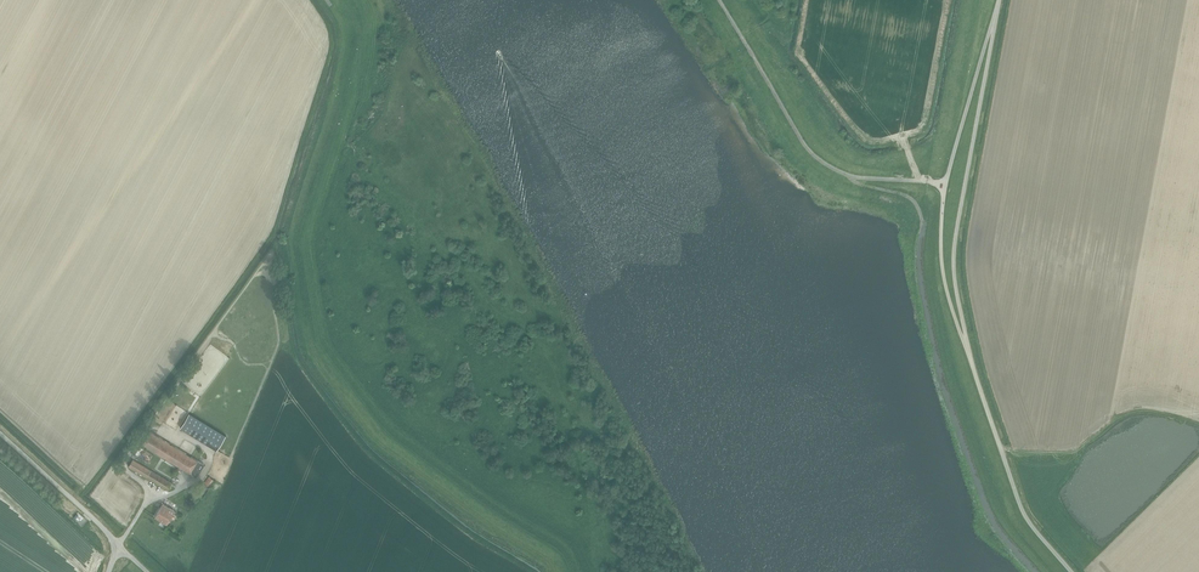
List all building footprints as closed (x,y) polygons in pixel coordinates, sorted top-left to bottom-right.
[(181,427),(207,443),(217,450),(226,436),(190,413),(181,427)] [(196,477),(204,464),(150,431),(142,444),(196,477)] [(167,490),(171,483),(132,459),(128,466),(167,490)] [(204,484),(210,488),(215,481),(209,477),(204,484)] [(166,523),(174,510),(163,503),(155,516),(166,523)] [(87,523),(91,518),(84,512),(79,518),(87,523)]
